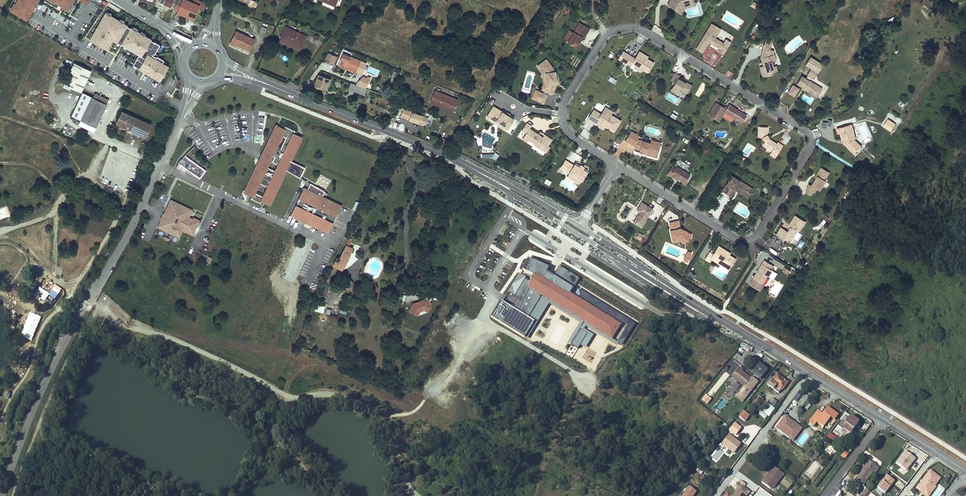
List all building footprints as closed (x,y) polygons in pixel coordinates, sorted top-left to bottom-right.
[(10,9),(28,20),(39,0),(15,0),(10,9)] [(69,10),(75,0),(52,0),(69,10)] [(173,12),(194,19),(198,9),(204,11),(206,3),(198,0),(190,0),(190,1),(186,0),(177,0),(173,12)] [(249,3),(248,5),(256,8),(259,2),(254,0),(242,0),(249,3)] [(668,3),(674,8),(673,10),(679,14),(683,7),(683,5),(695,2),(697,0),(670,0),(668,3)] [(108,10),(91,38),(111,49),(116,40),(140,55),(135,64),(163,81),(173,65),(156,55),(163,43),(108,10)] [(578,27),(567,44),(576,49),(582,39),(584,40),(590,30),(583,26),(581,29),(578,27)] [(722,44),(714,39),(713,39),(717,30),(709,26),(694,51),(700,55),(707,44),(708,43),(711,44),(710,46),(718,51),(717,53),(722,56),(730,43),(725,40),(722,44)] [(307,37),(287,28),(282,38),(303,47),(307,37)] [(255,39),(238,32),(232,45),(237,47),(239,45),(251,50),(255,39)] [(302,50),(303,47),(282,38),(281,42),(302,50)] [(772,46),(765,44),(762,51),(769,53),(770,51),(772,46)] [(627,55),(622,52),(618,60),(622,62),(627,55)] [(327,53),(325,60),(335,63),(337,56),(327,53)] [(362,75),(367,64),(342,53),(336,66),(362,75)] [(642,70),(647,74),(653,64),(645,59),(637,54),(634,60),(627,55),(622,62),(630,67),(632,64),(635,66),(633,69),(640,73),(642,70)] [(774,55),(761,58),(763,63),(765,63),(765,66),(760,68),(762,78),(773,75),(773,73),(778,72),(777,67),(776,67),(775,67),(773,66),(772,64),(772,62),(773,62),(775,61),(776,60),(774,55)] [(546,61),(538,68),(543,75),(548,74),(549,79),(546,79),(547,86),(545,92),(553,95),(557,84),(556,73),(554,73),(554,70),(546,61)] [(74,62),(64,84),(82,92),(92,69),(74,62)] [(818,74),(811,69),(807,76),(814,81),(818,74)] [(678,77),(673,73),(669,81),(674,83),(671,88),(675,90),(673,93),(678,96),(681,91),(686,95),(691,86),(686,83),(685,84),(677,79),(678,77)] [(330,80),(319,75),(314,86),(322,89),(322,87),(327,89),(330,80)] [(363,96),(371,78),(368,76),(367,78),(361,76),(357,86),(350,83),(348,89),(363,96)] [(614,84),(617,80),(610,76),(608,80),(614,84)] [(823,90),(801,77),(797,84),(803,87),(806,89),(805,91),(813,95),(815,92),(820,95),(823,90)] [(798,89),(794,87),(789,94),(793,97),(798,89)] [(458,100),(434,90),(430,102),(439,105),(439,104),(447,107),(448,107),(449,104),(455,107),(458,100)] [(548,95),(535,90),(531,98),(544,104),(548,95)] [(81,120),(92,97),(81,92),(70,115),(81,120)] [(96,127),(107,104),(92,97),(81,120),(96,127)] [(708,116),(718,122),(724,113),(742,123),(746,117),(728,106),(726,110),(716,103),(708,116)] [(514,121),(493,108),(489,115),(498,120),(496,122),(508,130),(514,121)] [(612,113),(604,108),(602,112),(600,115),(593,111),(587,119),(595,124),(596,122),(605,127),(613,132),(620,122),(610,116),(612,113)] [(425,126),(428,117),(402,109),(399,118),(425,126)] [(123,112),(117,123),(146,136),(151,125),(123,112)] [(498,120),(489,115),(487,118),(507,131),(508,130),(496,122),(498,120)] [(886,120),(882,127),(890,132),(894,125),(886,120)] [(277,122),(244,191),(272,204),(287,169),(301,176),(305,167),(292,160),(304,136),(277,122)] [(392,128),(403,132),(405,126),(394,122),(392,128)] [(530,128),(526,125),(522,132),(526,135),(523,141),(527,143),(528,141),(535,145),(534,146),(543,151),(549,140),(543,137),(542,139),(537,137),(538,136),(529,130),(530,128)] [(851,125),(846,127),(848,132),(851,131),(853,141),(855,140),(851,125)] [(759,127),(758,138),(763,139),(765,143),(763,147),(772,153),(778,156),(783,147),(778,144),(777,145),(769,140),(767,135),(768,128),(759,127)] [(848,132),(846,127),(836,130),(837,135),(840,134),(842,140),(843,140),(845,146),(854,155),(860,148),(853,141),(851,131),(848,132)] [(631,132),(624,142),(634,148),(634,150),(638,151),(637,152),(638,153),(639,154),(640,155),(641,154),(642,153),(646,155),(645,156),(656,159),(659,149),(650,146),(650,144),(638,140),(638,136),(637,136),(638,134),(637,133),(635,135),(631,132)] [(549,140),(543,151),(547,153),(550,148),(548,146),(551,140),(539,133),(538,136),(537,137),(542,139),(543,137),(549,140)] [(185,154),(180,162),(201,177),(207,169),(185,154)] [(569,164),(565,161),(560,168),(564,171),(569,164)] [(574,167),(569,164),(564,171),(569,174),(581,182),(587,173),(582,170),(579,168),(574,165),(574,167)] [(671,168),(666,175),(670,177),(671,176),(677,180),(684,185),(690,176),(676,168),(675,170),(671,168)] [(828,173),(820,168),(815,176),(817,177),(815,179),(811,187),(808,185),(806,189),(807,190),(812,193),(813,194),(816,190),(818,186),(821,188),(825,181),(824,180),(828,173)] [(581,182),(569,174),(567,177),(579,185),(581,182)] [(749,188),(730,177),(721,192),(728,197),(732,190),(735,192),(736,189),(744,195),(742,197),(747,200),(752,190),(749,188)] [(309,187),(305,185),(291,213),(330,233),(343,204),(324,194),(327,189),(311,182),(309,187)] [(190,216),(193,209),(169,199),(156,228),(180,238),(182,231),(193,236),(200,220),(190,216)] [(652,211),(641,204),(636,212),(639,214),(633,224),(641,229),(652,211)] [(805,222),(795,216),(789,226),(791,227),(791,228),(788,233),(781,229),(777,236),(787,242),(789,238),(793,240),(797,232),(798,233),(805,222)] [(818,232),(826,222),(823,219),(814,229),(818,232)] [(680,231),(678,222),(669,224),(670,231),(669,231),(672,243),(680,241),(683,240),(683,239),(687,241),(690,239),(691,236),(683,231),(682,232),(680,231)] [(635,238),(641,241),(644,235),(638,232),(635,238)] [(340,259),(337,257),(334,266),(342,270),(352,248),(346,245),(340,259)] [(729,253),(719,247),(713,256),(709,254),(705,261),(709,263),(711,260),(721,266),(722,265),(730,270),(736,260),(730,256),(728,255),(729,253)] [(774,267),(763,261),(750,285),(761,291),(769,277),(774,280),(777,273),(772,270),(774,267)] [(774,265),(783,270),(785,266),(776,261),(774,265)] [(326,297),(330,285),(323,283),(320,295),(326,297)] [(355,289),(341,283),(340,286),(353,292),(355,289)] [(427,313),(432,303),(421,297),(417,304),(413,302),(408,312),(418,317),(422,310),(427,313)] [(314,311),(323,313),(324,306),(316,304),(314,311)] [(768,372),(758,365),(752,373),(761,380),(768,372)] [(740,367),(733,376),(745,386),(751,378),(743,371),(744,370),(740,367)] [(789,382),(777,374),(771,383),(782,390),(789,382)] [(752,377),(751,378),(745,386),(736,398),(742,403),(758,383),(752,377)] [(782,390),(771,383),(770,381),(767,386),(779,394),(782,390)] [(777,403),(772,399),(768,404),(773,407),(777,403)] [(760,413),(767,419),(774,409),(767,404),(760,413)] [(822,415),(818,411),(809,423),(815,426),(816,425),(817,424),(822,427),(821,429),(822,430),(829,421),(827,419),(828,417),(833,421),(838,415),(828,408),(822,415)] [(743,411),(738,417),(744,423),(750,417),(743,411)] [(848,413),(835,431),(846,438),(848,435),(849,435),(859,422),(848,413)] [(775,429),(793,442),(802,429),(785,416),(775,429)] [(735,436),(741,428),(734,423),(728,431),(735,436)] [(825,439),(831,443),(835,437),(829,433),(825,439)] [(720,445),(733,454),(741,444),(728,434),(720,445)] [(718,449),(712,457),(716,461),(723,453),(718,449)] [(895,463),(900,467),(897,470),(904,475),(916,459),(904,451),(895,463)] [(811,478),(821,466),(814,461),(804,473),(811,478)] [(855,478),(864,485),(873,472),(876,474),(879,470),(868,461),(855,478)] [(774,467),(762,482),(772,490),(784,474),(774,467)] [(937,483),(940,478),(930,471),(923,480),(924,481),(922,483),(921,482),(917,488),(921,491),(923,489),(929,493),(934,486),(932,485),(935,482),(937,483)] [(885,495),(895,481),(886,475),(876,489),(885,495)] [(748,493),(768,493),(758,486),(755,490),(739,480),(738,480),(732,488),(732,491),(735,493),(732,495),(746,495),(748,493)] [(684,495),(686,495),(693,495),(696,491),(690,486),(684,495)] [(871,488),(868,486),(866,488),(867,489),(861,495),(866,495),(871,488)] [(921,491),(920,492),(926,495),(929,495),(935,487),(934,486),(929,493),(923,489),(921,491)]
